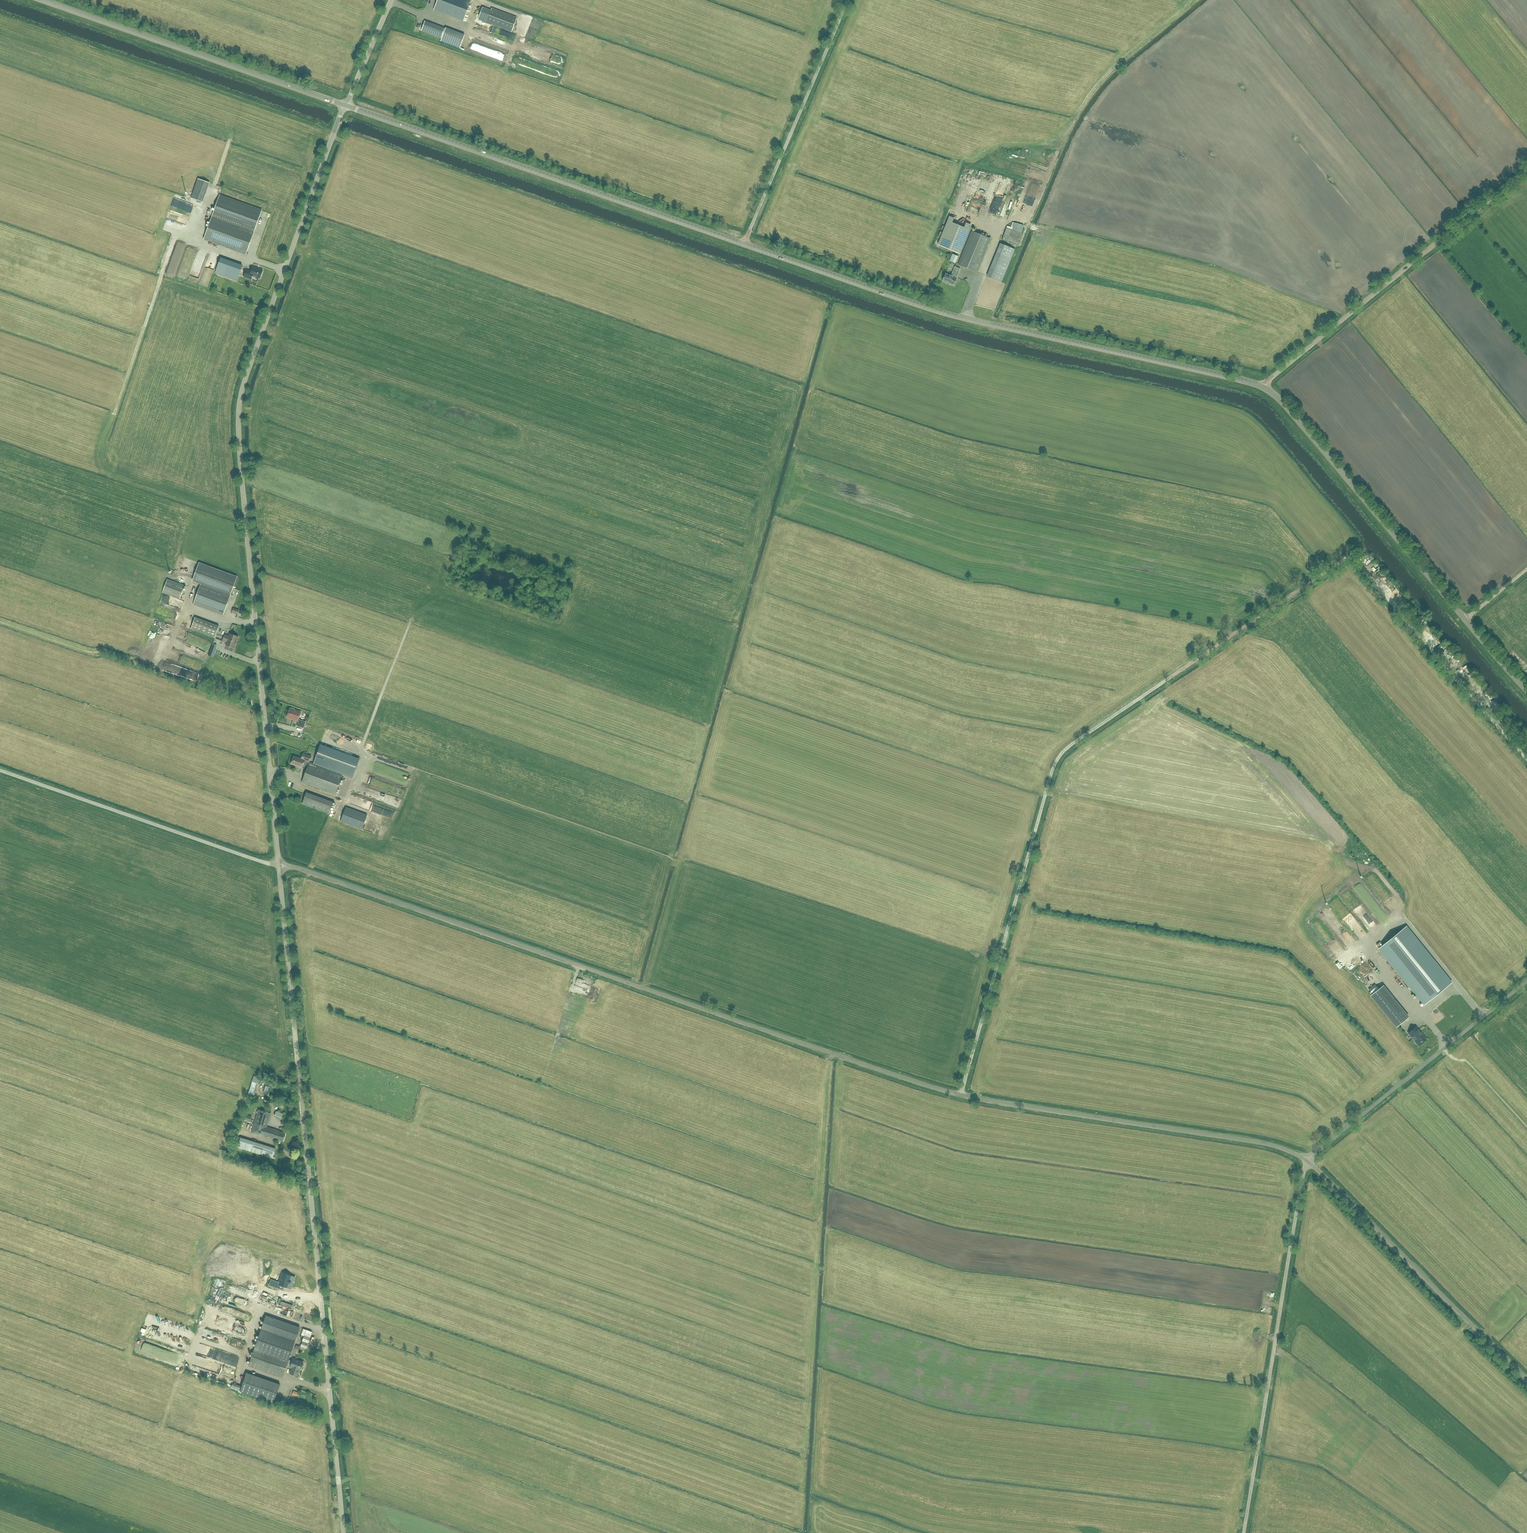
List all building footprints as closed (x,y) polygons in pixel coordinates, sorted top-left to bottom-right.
[(434,10),(463,21),(471,0),(470,0),(438,0),(434,10)] [(511,32),(517,18),(492,8),(491,11),(482,8),(478,19),(511,32)] [(441,39),(444,28),(425,21),(421,31),(441,39)] [(446,28),(441,41),(460,48),(465,35),(446,28)] [(995,194),(988,211),(996,214),(1003,197),(995,194)] [(262,210),(220,195),(204,239),(246,254),(262,210)] [(178,229),(184,231),(193,206),(188,204),(178,229)] [(966,223),(964,228),(953,223),(955,219),(950,217),(939,245),(959,253),(969,230),(971,225),(966,223)] [(1015,223),(1013,222),(1011,227),(1007,226),(1007,228),(1002,240),(1017,245),(1021,233),(1024,226),(1015,223)] [(977,272),(991,239),(972,231),(958,265),(977,272)] [(1001,243),(987,276),(1002,282),(1015,249),(1001,243)] [(207,254),(204,264),(206,265),(204,269),(213,272),(217,257),(207,254)] [(953,254),(950,261),(955,263),(958,256),(953,254)] [(238,277),(242,265),(239,264),(230,261),(226,272),(235,276),(238,277)] [(173,275),(177,265),(169,263),(165,273),(173,275)] [(260,278),(263,271),(253,267),(251,272),(246,270),(244,277),(251,279),(252,276),(256,277),(256,278),(256,279),(258,279),(259,279),(259,278),(260,278)] [(956,278),(960,269),(955,267),(951,276),(946,274),(943,281),(954,285),(957,278),(956,278)] [(192,581),(201,584),(194,604),(223,615),(237,577),(199,563),(192,581)] [(180,599),(184,586),(168,579),(163,593),(180,599)] [(215,638),(219,626),(195,617),(191,629),(215,638)] [(224,638),(236,642),(238,637),(230,634),(229,636),(225,635),(224,638)] [(236,642),(224,638),(223,641),(227,642),(226,645),(234,648),(236,642)] [(295,709),(294,708),(292,708),(291,708),(290,708),(287,717),(298,721),(297,726),(304,728),(306,722),(298,719),(301,712),(295,710),(295,709)] [(313,764),(309,762),(311,756),(303,753),(301,758),(294,756),(291,764),(298,767),(302,768),(302,766),(307,768),(302,782),(335,794),(342,774),(352,778),(359,759),(320,745),(313,764)] [(306,792),(305,797),(302,804),(328,813),(332,802),(306,792)] [(361,829),(367,815),(345,807),(340,821),(361,829)] [(379,807),(377,814),(389,818),(391,811),(379,807)] [(1407,925),(1378,949),(1425,1006),(1453,982),(1407,925)] [(1365,963),(1356,969),(1361,977),(1370,970),(1365,963)] [(1383,987),(1371,996),(1396,1028),(1408,1018),(1383,987)] [(1416,1026),(1408,1033),(1419,1046),(1427,1039),(1416,1026)] [(253,1096),(258,1083),(252,1081),(247,1094),(253,1096)] [(282,1142),(285,1133),(276,1130),(276,1129),(266,1126),(271,1113),(258,1110),(258,1111),(257,1111),(256,1113),(257,1114),(251,1132),(260,1135),(261,1134),(264,1135),(264,1136),(269,1138),(269,1137),(272,1138),(272,1139),(273,1140),(274,1139),(282,1142)] [(285,1121),(287,1115),(276,1111),(274,1116),(276,1117),(285,1121)] [(276,1149),(240,1137),(237,1147),(272,1158),(276,1149)] [(279,1282),(271,1279),(269,1285),(279,1288),(280,1284),(289,1287),(292,1276),(282,1272),(279,1282)] [(1268,1294),(1268,1291),(1265,1291),(1265,1302),(1273,1302),(1273,1295),(1268,1294)] [(1490,1316),(1494,1320),(1499,1315),(1495,1311),(1490,1316)] [(282,1378),(286,1365),(290,1366),(290,1367),(292,1368),(290,1373),(295,1375),(295,1376),(297,1377),(299,1376),(299,1374),(298,1373),(299,1370),(300,1370),(303,1362),(293,1359),(292,1361),(288,1359),(299,1327),(265,1315),(248,1366),(282,1378)] [(273,1402),(280,1384),(246,1372),(240,1391),(273,1402)]
